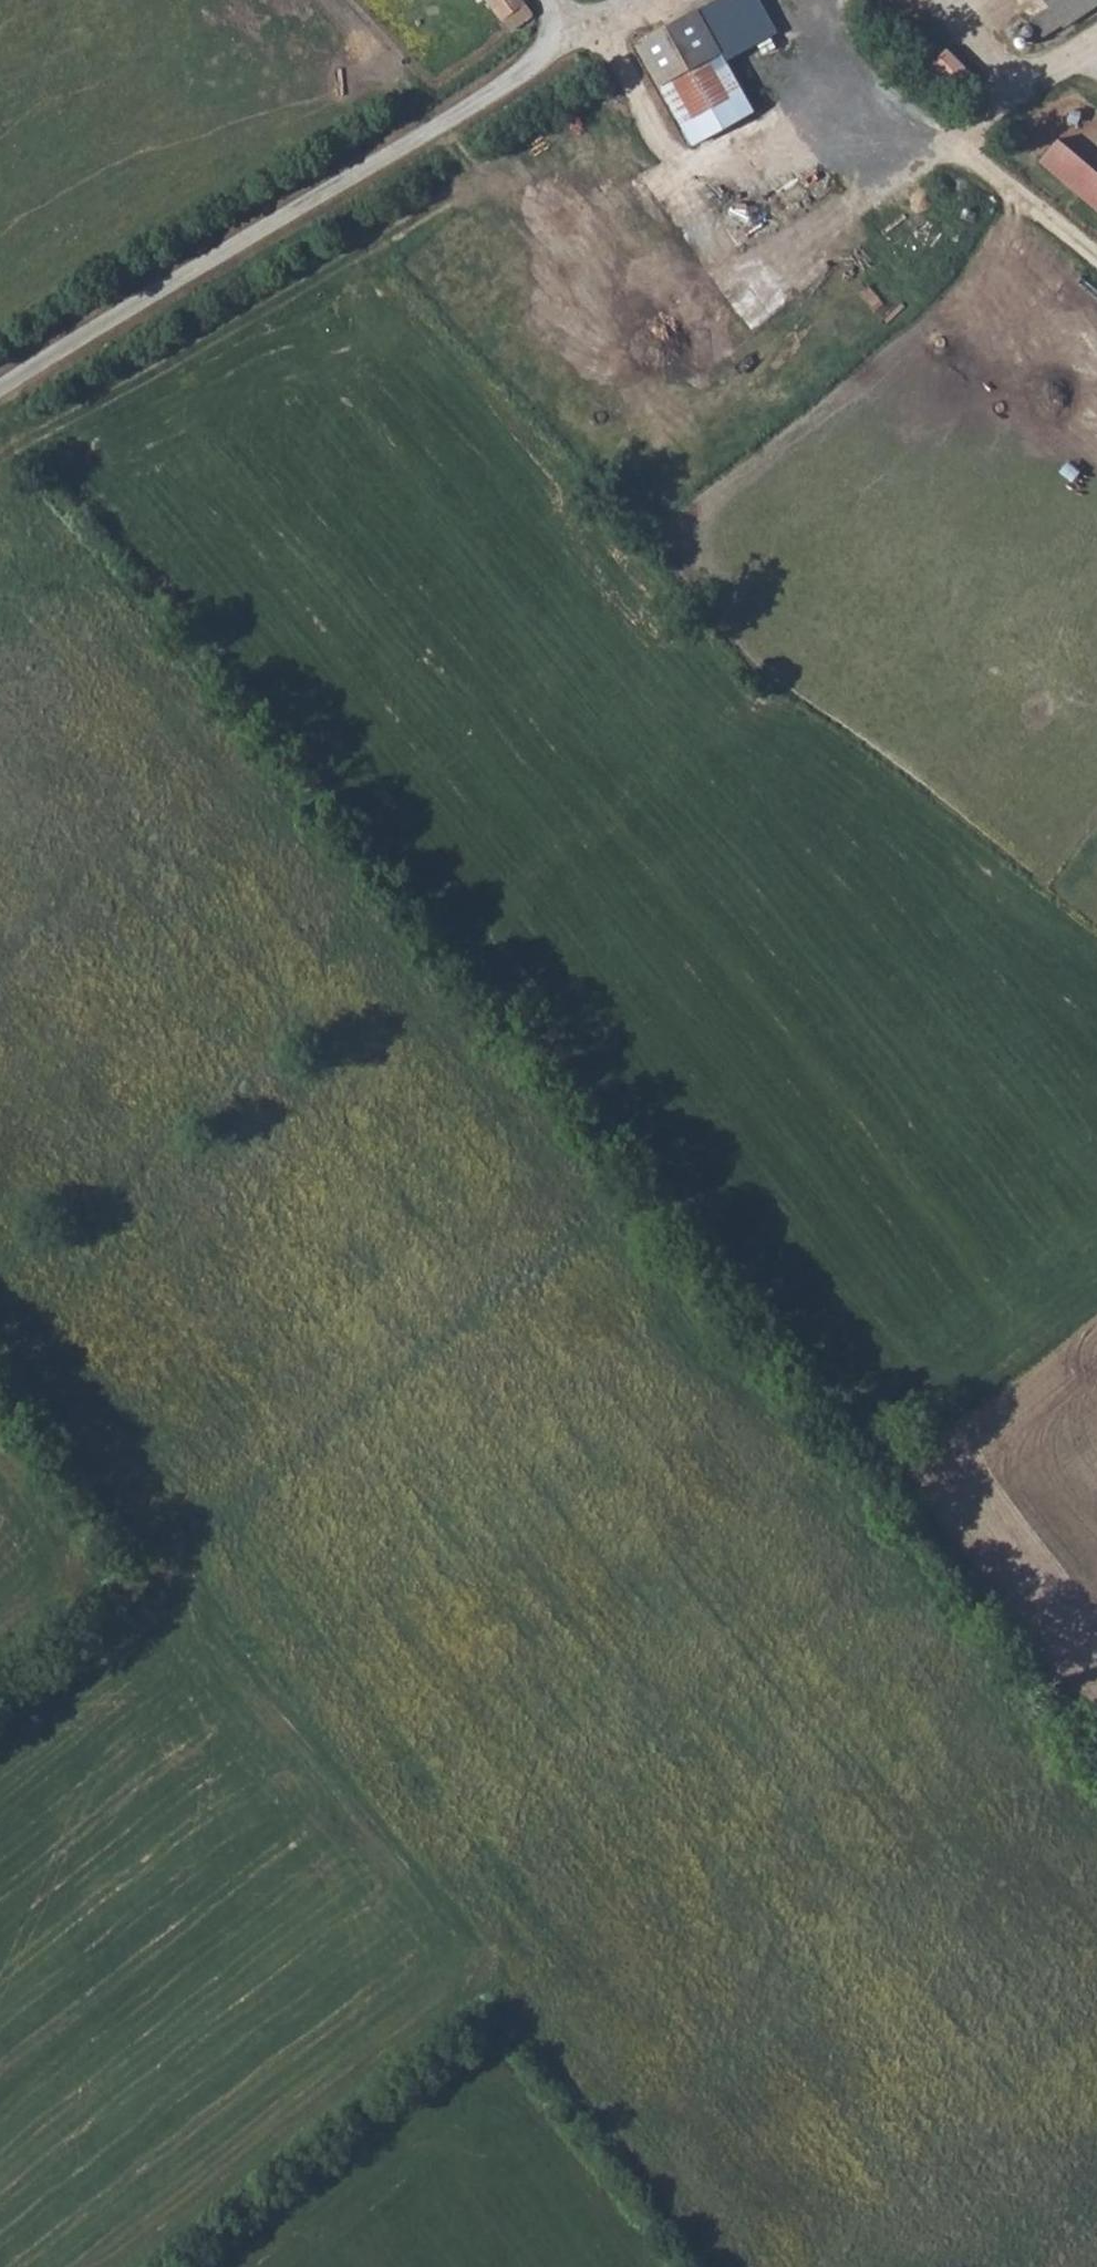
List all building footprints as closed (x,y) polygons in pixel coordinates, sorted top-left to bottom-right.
[(490,6),(498,16),(518,0),(497,0),(490,6)] [(536,16),(523,0),(518,0),(498,16),(513,34),(536,16)] [(762,0),(726,0),(699,15),(697,11),(637,45),(695,147),(756,113),(727,62),(780,32),(762,0)] [(1040,37),(1096,0),(1041,0),(1044,4),(1026,16),(1040,37)] [(958,60),(945,46),(929,62),(943,75),(958,60)] [(1038,160),(1096,212),(1096,175),(1056,139),(1038,160)]
